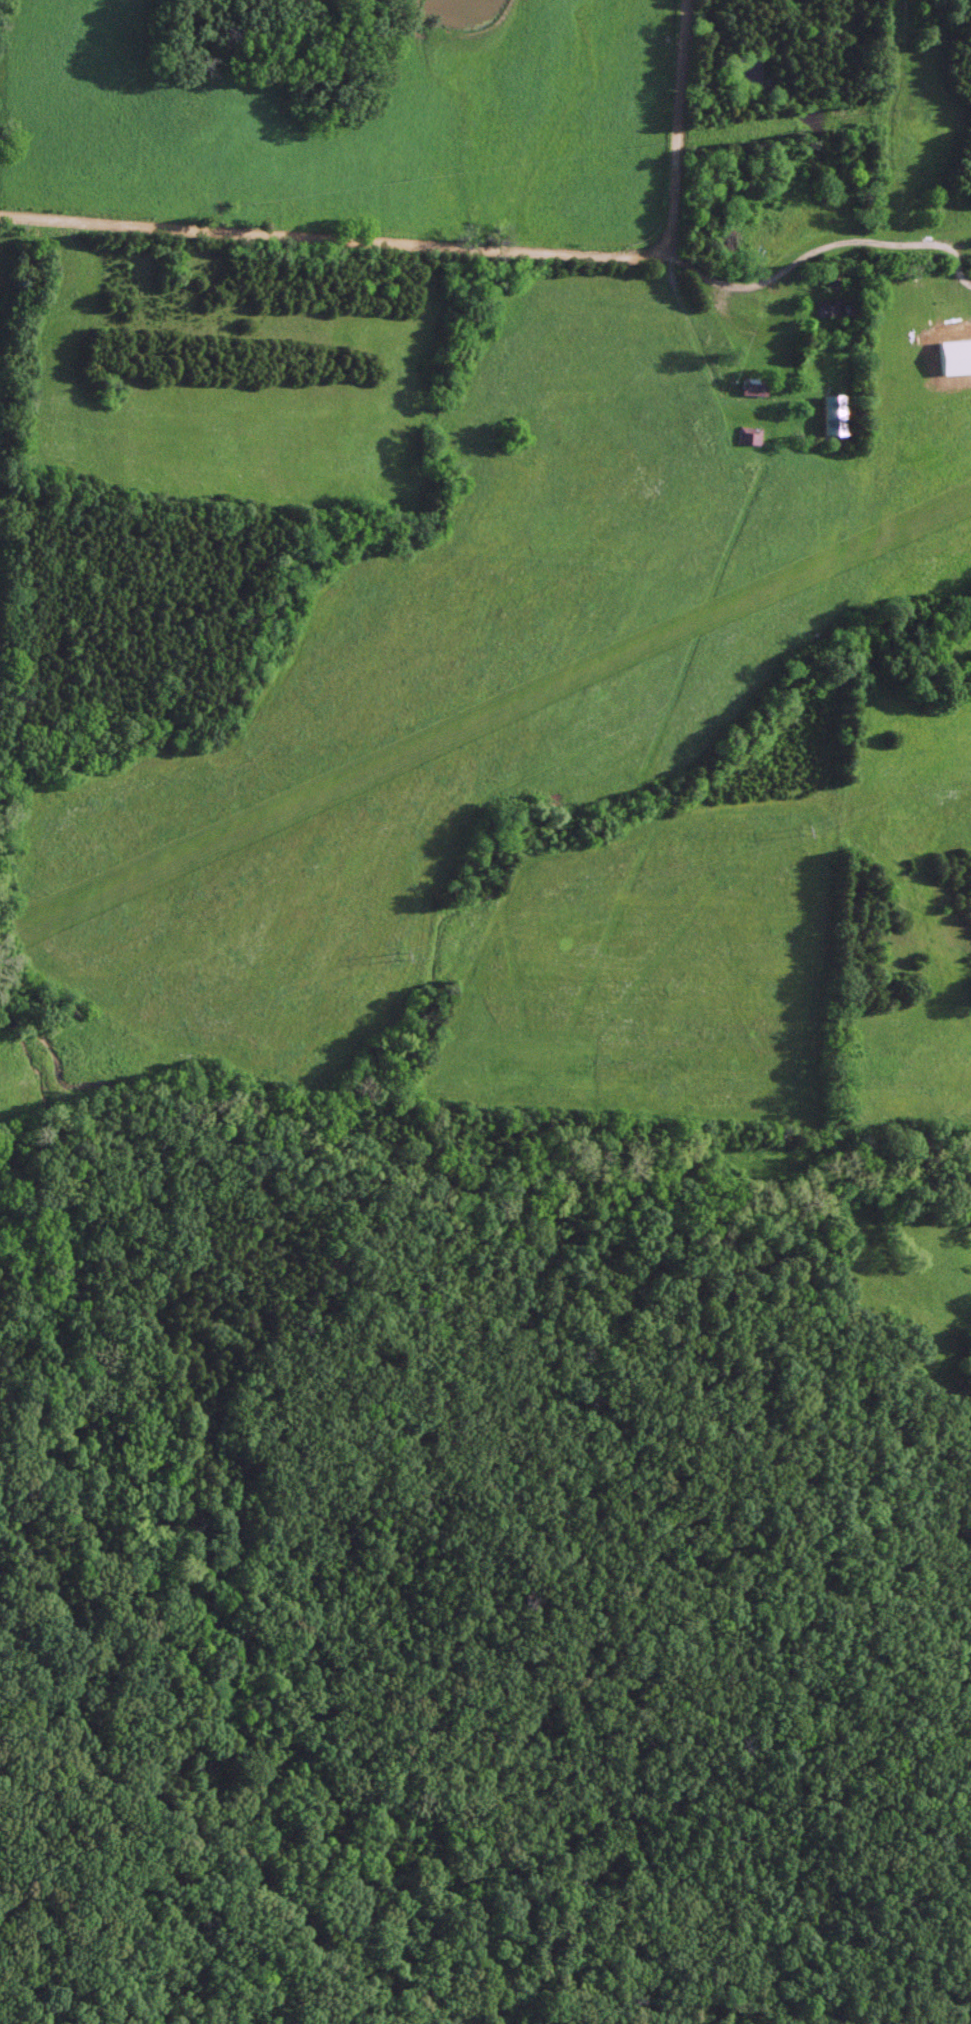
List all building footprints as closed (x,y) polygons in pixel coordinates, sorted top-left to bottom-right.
[(817,300),(817,317),(856,317),(856,307),(841,307),(841,300),(817,300)] [(768,384),(743,384),(743,396),(768,396),(768,384)] [(738,443),(760,445),(762,428),(740,426),(738,443)]
